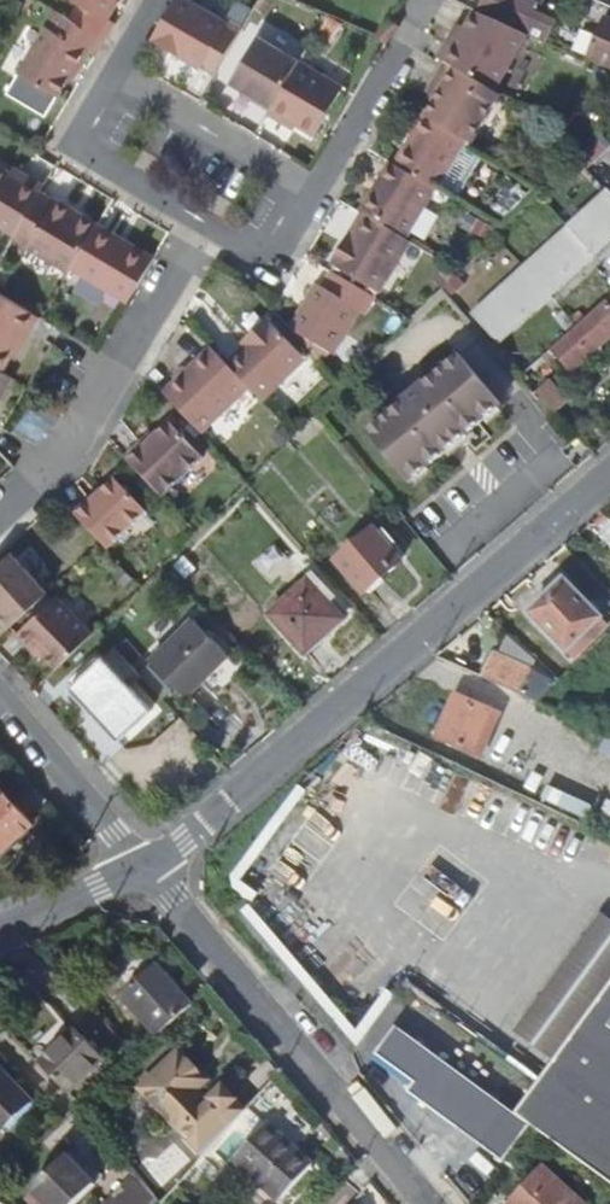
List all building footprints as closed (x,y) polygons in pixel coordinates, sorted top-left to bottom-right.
[(69,18),(105,39),(115,21),(104,15),(113,0),(75,0),(78,2),(69,18)] [(150,38),(200,67),(203,62),(216,69),(238,32),(225,24),(227,21),(191,0),(173,0),(150,38)] [(479,14),(527,35),(548,43),(559,18),(536,9),(538,3),(530,0),(486,0),(479,14)] [(105,39),(69,18),(55,9),(18,72),(58,95),(67,79),(85,49),(95,55),(105,39)] [(527,35),(479,14),(474,12),(460,36),(452,31),(437,57),(445,62),(494,91),(527,35)] [(385,16),(372,32),(382,40),(395,24),(385,16)] [(604,18),(588,55),(609,64),(609,20),(604,18)] [(253,98),(270,108),(298,61),(299,59),(257,35),(231,80),(255,95),(253,98)] [(270,108),(268,112),(285,122),(287,118),(296,123),(314,134),(342,87),(298,61),(270,108)] [(494,91),(445,62),(435,79),(439,81),(431,95),(436,98),(425,116),(465,140),(471,143),(500,94),(499,94),(494,91)] [(435,189),(436,189),(465,140),(425,116),(424,116),(414,132),(417,133),(411,144),(408,142),(394,165),(435,189)] [(287,118),(285,122),(294,128),(296,123),(287,118)] [(414,132),(408,142),(411,144),(417,133),(414,132)] [(594,165),(609,178),(609,146),(594,165)] [(435,189),(394,165),(389,162),(360,211),(365,214),(406,238),(435,189)] [(13,234),(39,192),(40,189),(0,166),(0,226),(13,234)] [(54,200),(39,192),(13,234),(12,236),(69,270),(71,267),(97,224),(83,215),(76,217),(70,213),(73,209),(56,199),(54,200)] [(604,194),(472,320),(496,345),(609,238),(609,200),(604,194)] [(83,215),(73,209),(70,213),(76,217),(83,215)] [(406,238),(365,214),(352,236),(347,245),(342,242),(330,264),(334,266),(383,294),(410,241),(406,238)] [(154,257),(97,223),(97,224),(71,267),(128,301),(154,257)] [(348,234),(342,242),(347,245),(352,236),(348,234)] [(334,266),(331,271),(375,297),(380,300),(383,294),(334,266)] [(375,297),(331,271),(322,286),(317,284),(289,328),(330,352),(333,354),(360,311),(365,314),(375,297)] [(26,330),(30,332),(39,316),(0,293),(0,369),(2,370),(26,330)] [(549,349),(569,368),(609,331),(609,294),(549,349)] [(249,387),(262,401),(306,359),(267,318),(249,335),(252,339),(245,346),(227,363),(249,387)] [(289,328),(321,361),(330,352),(289,328)] [(252,339),(249,335),(242,342),(245,346),(252,339)] [(201,433),(249,387),(227,363),(211,347),(163,392),(201,433)] [(458,351),(366,433),(409,480),(501,398),(458,351)] [(12,376),(2,370),(0,369),(0,397),(12,376)] [(549,381),(536,392),(556,413),(568,402),(549,381)] [(125,458),(162,496),(203,456),(170,421),(154,437),(143,447),(140,444),(125,458)] [(151,433),(140,444),(143,447),(154,437),(151,433)] [(115,478),(76,515),(101,542),(107,548),(146,510),(115,478)] [(397,562),(370,532),(334,564),(362,595),(397,562)] [(5,630),(47,591),(10,552),(0,561),(0,624),(5,630)] [(317,636),(338,616),(307,581),(267,617),(302,656),(320,640),(317,636)] [(563,582),(525,615),(562,656),(599,623),(563,582)] [(34,643),(57,667),(92,633),(55,595),(16,633),(30,647),(34,643)] [(344,622),(338,616),(317,636),(320,640),(322,642),(344,622)] [(230,656),(196,620),(151,661),(185,697),(230,656)] [(492,653),(481,677),(539,701),(556,683),(532,669),(535,660),(507,639),(500,655),(492,653)] [(116,743),(151,710),(129,687),(140,676),(112,646),(65,688),(116,743)] [(151,710),(162,699),(140,676),(129,687),(151,710)] [(437,740),(472,754),(490,713),(455,699),(437,740)] [(497,716),(490,713),(472,754),(480,758),(497,716)] [(0,789),(0,852),(31,821),(0,789)] [(554,1061),(609,988),(609,921),(604,917),(590,936),(515,1033),(554,1061)] [(150,970),(120,999),(157,1038),(188,1009),(150,970)] [(554,1061),(535,1084),(513,1115),(546,1139),(609,1184),(609,988),(554,1061)] [(408,1094),(517,1172),(546,1139),(513,1115),(395,1029),(375,1056),(414,1085),(408,1094)] [(74,1030),(49,1053),(50,1054),(77,1081),(100,1059),(74,1030)] [(68,1090),(77,1081),(50,1054),(49,1053),(40,1062),(68,1090)] [(200,1159),(244,1110),(223,1087),(205,1104),(186,1083),(196,1074),(177,1054),(141,1089),(164,1112),(159,1117),(200,1159)] [(29,1099),(0,1070),(0,1128),(29,1099)] [(265,1124),(233,1158),(278,1200),(309,1166),(265,1124)] [(26,1195),(33,1203),(71,1203),(93,1181),(65,1154),(30,1187),(33,1189),(26,1195)] [(543,1168),(510,1203),(583,1203),(543,1168)] [(161,1197),(138,1171),(102,1203),(153,1203),(161,1197)]
